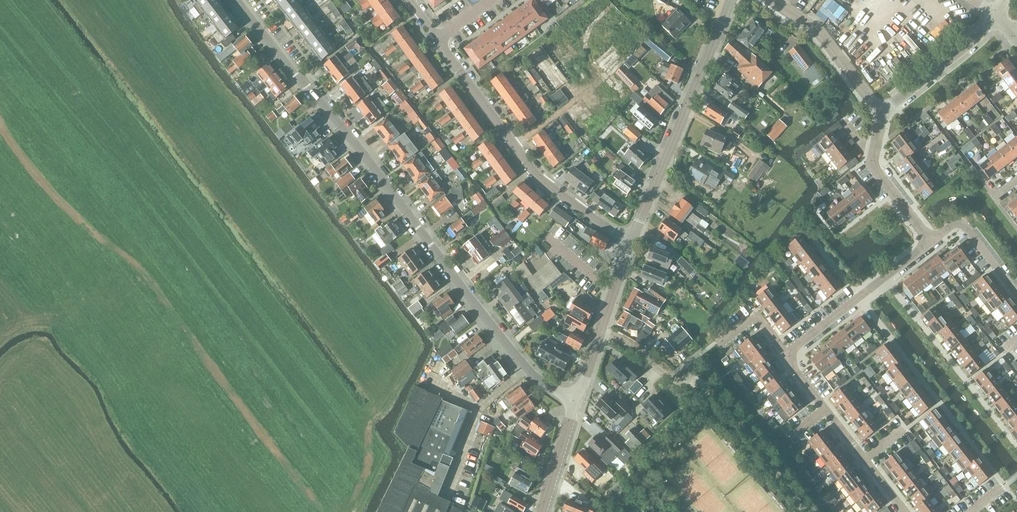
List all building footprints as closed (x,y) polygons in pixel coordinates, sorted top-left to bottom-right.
[(200,15),(219,1),(218,0),(195,0),(197,3),(193,6),(200,15)] [(281,9),(293,0),(275,0),(273,2),(274,2),(275,1),(281,9)] [(287,19),(302,6),(298,0),(293,0),(281,9),(287,17),(286,18),(287,19)] [(375,10),(387,1),(387,0),(370,0),(361,6),(356,10),(359,14),(371,5),(375,10)] [(435,9),(448,0),(428,0),(435,9)] [(532,0),(464,50),(479,70),(547,20),(532,0)] [(816,12),(826,21),(829,17),(838,25),(849,12),(836,0),(827,0),(816,12)] [(204,13),(211,21),(230,7),(227,4),(228,3),(227,3),(223,6),(219,1),(200,15),(204,13)] [(371,20),(374,24),(394,10),(387,1),(375,10),(379,15),(371,20)] [(327,5),(331,11),(336,8),(332,2),(332,3),(328,6),(327,5)] [(943,27),(947,23),(927,4),(923,8),(943,27)] [(288,18),(294,26),(309,15),(302,6),(287,19),(288,18)] [(211,21),(218,30),(233,19),(229,13),(233,10),(233,9),(232,10),(230,7),(211,21)] [(336,8),(331,11),(335,18),(336,18),(335,16),(340,13),(340,14),(341,14),(336,8)] [(691,23),(689,21),(677,9),(661,24),(663,26),(662,27),(666,31),(667,30),(669,32),(668,33),(670,34),(675,39),(676,37),(677,38),(681,34),(680,33),(691,23)] [(394,10),(374,24),(377,28),(384,22),(388,28),(400,19),(394,10)] [(300,35),(300,36),(316,23),(309,15),(294,26),(301,34),(300,35)] [(753,19),(745,29),(758,39),(763,33),(769,37),(772,32),(754,19),(753,18),(753,19)] [(233,19),(218,30),(224,39),(220,42),(225,47),(236,38),(232,34),(240,28),(233,19)] [(339,23),(343,29),(348,25),(344,19),(345,21),(340,24),(339,23)] [(301,35),(308,43),(322,32),(316,23),(300,36),(301,35)] [(348,25),(343,29),(348,35),(347,34),(352,31),(353,32),(348,25)] [(391,34),(398,44),(409,36),(402,26),(391,34)] [(758,39),(745,29),(738,39),(737,40),(738,41),(738,40),(751,49),(758,39)] [(903,29),(899,33),(917,53),(921,49),(903,29)] [(313,52),(313,53),(329,40),(322,32),(308,43),(314,51),(313,52)] [(644,42),(668,62),(674,54),(650,34),(644,42)] [(221,62),(237,49),(241,55),(234,61),(239,68),(252,57),(247,50),(253,45),(245,36),(233,45),(232,44),(217,57),(221,62)] [(402,49),(405,53),(416,45),(409,36),(398,44),(395,46),(393,44),(388,48),(392,53),(397,49),(398,51),(402,49)] [(357,38),(346,47),(349,51),(355,46),(359,52),(365,48),(357,38)] [(329,40),(313,53),(315,52),(321,61),(336,49),(329,40)] [(724,49),(742,65),(738,70),(758,88),(772,73),(748,50),(745,52),(733,40),(724,49)] [(405,53),(412,63),(423,55),(416,45),(405,53)] [(640,58),(647,49),(642,45),(635,54),(640,58)] [(789,52),(804,72),(814,65),(798,45),(789,52)] [(383,51),(387,57),(392,53),(388,48),(383,51)] [(324,65),(331,74),(353,57),(350,53),(339,61),(336,56),(324,65)] [(625,63),(630,67),(638,59),(633,54),(625,63)] [(412,63),(419,72),(430,64),(423,55),(412,63)] [(773,61),(767,56),(763,61),(769,66),(773,61)] [(353,57),(331,74),(338,83),(350,74),(346,70),(357,62),(353,57)] [(994,69),(1001,79),(1015,69),(1007,59),(994,69)] [(371,63),(378,72),(382,68),(375,60),(371,63)] [(406,63),(402,66),(406,71),(410,68),(406,63)] [(662,69),(669,72),(666,79),(677,84),(683,69),(672,65),(671,66),(664,63),(662,69)] [(252,84),(256,89),(275,73),(268,64),(257,74),(260,78),(252,84)] [(419,72),(426,81),(437,74),(430,64),(419,72)] [(406,71),(402,66),(397,69),(401,75),(406,71)] [(623,66),(616,73),(630,88),(637,82),(623,66)] [(382,69),(379,72),(387,82),(391,79),(382,69)] [(1008,88),(1016,82),(1016,72),(1015,69),(1001,79),(1008,88)] [(256,89),(247,96),(251,101),(254,106),(265,98),(260,93),(268,87),(271,91),(268,93),(273,101),(288,89),(275,73),(256,89)] [(714,89),(729,100),(739,87),(736,85),(737,83),(734,81),(735,79),(726,73),(720,81),(714,89)] [(437,74),(426,81),(433,91),(444,83),(437,74)] [(498,91),(509,83),(515,79),(512,75),(506,79),(502,74),(491,82),(498,91)] [(341,86),(348,95),(365,81),(362,78),(356,82),(352,77),(341,86)] [(256,89),(252,84),(249,79),(240,87),(247,96),(256,89)] [(387,82),(382,86),(390,96),(399,89),(391,79),(387,82)] [(365,81),(348,95),(355,104),(366,95),(362,90),(368,85),(365,81)] [(420,82),(416,85),(419,90),(424,87),(420,82)] [(1015,98),(1016,97),(1016,82),(1008,88),(1015,98)] [(498,91),(505,101),(516,93),(509,83),(498,91)] [(976,84),(966,91),(976,104),(985,96),(976,84)] [(419,90),(416,85),(411,88),(415,93),(419,90)] [(673,100),(657,85),(643,100),(660,115),(669,105),(668,105),(673,100)] [(440,95),(447,104),(457,96),(450,87),(440,95)] [(551,97),(559,107),(568,100),(561,89),(551,97)] [(400,90),(391,96),(399,106),(407,99),(400,90)] [(966,91),(957,99),(966,111),(976,104),(966,91)] [(643,100),(634,92),(630,97),(639,105),(643,100)] [(512,110),(523,102),(529,98),(526,94),(519,98),(516,93),(505,101),(512,110)] [(276,109),(280,115),(286,110),(290,114),(301,105),(294,96),(283,105),(282,104),(276,109)] [(447,104),(453,114),(464,106),(457,96),(447,104)] [(357,107),(364,116),(382,102),(379,98),(373,103),(369,98),(357,107)] [(408,99),(398,106),(406,116),(407,115),(415,109),(408,99)] [(957,99),(947,106),(957,118),(966,111),(957,99)] [(382,102),(364,116),(371,125),(382,116),(378,111),(385,106),(382,103),(382,102)] [(512,110),(519,120),(529,112),(523,102),(512,110)] [(729,108),(741,117),(746,111),(734,102),(729,108)] [(439,103),(435,106),(438,111),(443,107),(439,103)] [(722,111),(711,104),(710,105),(708,105),(706,108),(707,110),(704,114),(709,117),(711,114),(717,118),(715,120),(721,124),(727,114),(732,117),(734,114),(724,107),(722,111)] [(453,114),(460,123),(471,115),(464,106),(453,114)] [(658,121),(642,106),(633,116),(649,131),(658,121)] [(957,118),(947,106),(938,113),(948,126),(957,118)] [(407,115),(414,124),(423,118),(416,109),(415,109),(407,115)] [(529,112),(519,120),(526,129),(536,121),(529,112)] [(267,118),(271,122),(277,117),(274,113),(267,118)] [(447,114),(443,118),(446,123),(451,119),(447,114)] [(460,123),(467,133),(478,125),(471,115),(460,123)] [(559,119),(565,127),(570,123),(564,116),(559,119)] [(319,127),(311,117),(300,127),(298,125),(291,131),(300,142),(304,139),(308,145),(320,136),(315,130),(319,127)] [(380,135),(381,136),(393,126),(386,118),(374,127),(377,131),(377,133),(379,135),(380,135)] [(423,118),(418,122),(424,130),(429,127),(423,118)] [(446,123),(443,118),(438,121),(442,126),(446,123)] [(766,135),(773,141),(787,126),(779,120),(766,135)] [(820,156),(825,152),(838,142),(832,134),(833,133),(834,134),(843,128),(838,122),(830,128),(823,133),(826,137),(814,147),(820,156)] [(281,129),(285,134),(293,128),(289,123),(281,129)] [(478,125),(467,133),(474,142),(485,134),(478,125)] [(393,126),(381,136),(382,137),(382,138),(383,140),(385,141),(388,145),(400,135),(393,126)] [(623,133),(634,143),(641,135),(630,126),(623,133)] [(927,129),(923,132),(923,133),(918,137),(921,140),(930,133),(927,129)] [(533,139),(540,148),(551,141),(544,131),(533,139)] [(701,146),(720,154),(722,148),(729,151),(732,143),(726,140),(726,139),(708,131),(701,146)] [(426,137),(430,143),(437,137),(432,132),(426,137)] [(461,132),(457,136),(461,141),(465,138),(461,132)] [(891,143),(898,151),(911,141),(905,132),(891,143)] [(395,154),(396,155),(412,142),(405,134),(389,146),(392,150),(392,152),(394,154),(395,154)] [(461,141),(457,136),(452,139),(456,145),(461,141)] [(1007,144),(1016,157),(1016,138),(1016,137),(1007,144)] [(315,145),(307,151),(313,158),(320,152),(329,163),(338,156),(333,150),(336,148),(328,138),(317,147),(315,145)] [(431,144),(437,152),(446,147),(440,138),(431,144)] [(597,141),(596,138),(586,145),(588,148),(589,148),(590,149),(597,141)] [(478,148),(485,157),(496,149),(489,140),(478,148)] [(540,148),(547,158),(558,150),(551,141),(540,148)] [(898,151),(905,160),(911,155),(912,156),(917,153),(919,151),(911,141),(898,151)] [(412,142),(396,155),(397,156),(396,157),(398,159),(399,160),(403,164),(419,151),(412,142)] [(825,152),(832,161),(845,150),(838,142),(825,152)] [(617,154),(621,158),(629,165),(631,162),(639,169),(649,158),(633,144),(625,154),(621,150),(617,154)] [(1007,144),(997,151),(1008,164),(1016,157),(1007,144)] [(445,148),(439,153),(446,162),(447,162),(452,157),(445,148)] [(485,157),(492,167),(503,159),(496,149),(485,157)] [(558,150),(547,158),(554,167),(565,160),(558,150)] [(845,150),(832,161),(838,169),(836,171),(841,176),(859,162),(854,157),(852,159),(845,150)] [(997,151),(988,159),(998,172),(1008,164),(997,151)] [(410,173),(410,174),(428,161),(421,152),(404,165),(407,169),(407,171),(408,173),(410,173)] [(897,165),(904,174),(922,160),(917,153),(912,156),(911,155),(905,160),(897,165)] [(950,167),(953,164),(961,158),(958,154),(946,163),(950,167)] [(447,162),(454,172),(460,167),(452,157),(447,162)] [(479,157),(475,161),(479,166),(483,162),(479,157)] [(326,170),(331,176),(336,173),(340,177),(352,168),(345,158),(333,167),(332,166),(326,170)] [(492,167),(499,176),(510,168),(503,159),(492,167)] [(998,172),(988,159),(979,166),(989,179),(998,172)] [(688,175),(702,184),(704,181),(707,182),(706,183),(715,188),(722,176),(732,181),(735,176),(724,170),(721,174),(697,160),(688,175)] [(911,183),(924,172),(929,169),(922,160),(904,174),(911,183)] [(428,161),(410,174),(411,175),(411,176),(413,178),(414,179),(417,183),(434,170),(428,161)] [(479,166),(475,161),(470,164),(475,169),(479,166)] [(750,176),(756,181),(763,171),(765,173),(769,168),(760,161),(750,176)] [(632,172),(633,172),(621,163),(617,168),(619,170),(614,178),(617,180),(613,185),(627,195),(631,190),(630,189),(635,181),(629,177),(629,176),(632,172)] [(510,168),(499,176),(506,186),(517,178),(510,168)] [(565,179),(575,186),(583,175),(573,168),(565,179)] [(583,175),(575,186),(585,194),(593,183),(588,179),(591,174),(588,169),(583,175)] [(425,193),(437,184),(442,180),(436,171),(418,184),(421,188),(421,190),(423,192),(424,192),(425,193)] [(911,183),(918,191),(931,181),(924,172),(911,183)] [(336,183),(341,190),(355,179),(350,173),(336,183)] [(493,176),(488,180),(493,185),(497,182),(493,176)] [(356,198),(357,197),(361,203),(370,197),(365,191),(368,189),(361,179),(349,188),(348,186),(336,195),(340,201),(352,192),(356,198)] [(493,185),(488,180),(484,183),(488,189),(493,185)] [(931,181),(918,191),(925,200),(938,190),(931,181)] [(513,192),(522,200),(531,190),(522,183),(513,192)] [(437,184),(425,193),(426,194),(425,195),(427,198),(428,198),(432,202),(444,193),(437,184)] [(433,205),(441,216),(453,207),(451,204),(457,200),(463,199),(462,188),(460,185),(433,205)] [(862,186),(853,193),(864,207),(872,200),(862,186)] [(486,194),(490,199),(499,192),(496,187),(486,194)] [(522,200),(531,208),(540,198),(531,190),(522,200)] [(593,200),(616,217),(623,207),(600,190),(593,200)] [(853,193),(844,200),(855,213),(864,207),(853,193)] [(765,196),(759,194),(756,202),(763,204),(765,196)] [(540,198),(531,208),(540,216),(549,206),(540,198)] [(681,199),(675,206),(705,228),(709,223),(702,218),(701,220),(690,212),(693,208),(681,199)] [(1016,199),(1007,207),(1016,219),(1016,200),(1016,199)] [(351,222),(359,217),(360,219),(368,213),(372,219),(372,218),(376,223),(385,216),(382,211),(384,210),(377,200),(365,208),(364,207),(349,218),(351,222)] [(457,237),(469,228),(465,223),(482,211),(489,206),(485,200),(478,206),(449,227),(457,237)] [(515,200),(511,205),(515,209),(519,204),(515,200)] [(844,200),(836,207),(846,220),(855,213),(844,200)] [(696,210),(705,217),(709,212),(699,205),(696,210)] [(552,212),(550,215),(552,217),(556,220),(561,224),(566,227),(568,224),(570,221),(572,218),(568,215),(563,211),(559,208),(556,206),(554,209),(552,212)] [(705,228),(675,206),(670,214),(682,223),(685,219),(695,227),(696,227),(702,232),(705,228)] [(846,220),(836,207),(829,212),(826,209),(819,213),(829,226),(834,222),(837,227),(846,220)] [(525,209),(517,218),(522,222),(530,214),(525,209)] [(487,222),(490,227),(494,224),(500,232),(504,229),(495,216),(487,222)] [(684,240),(686,237),(700,247),(704,242),(690,231),(688,235),(667,219),(663,224),(662,224),(660,227),(660,228),(659,230),(674,240),(678,235),(684,240)] [(375,231),(386,246),(402,234),(393,222),(383,229),(381,227),(375,231)] [(584,233),(593,238),(590,243),(604,251),(605,249),(606,249),(608,245),(607,244),(610,240),(587,228),(584,233)] [(490,241),(494,246),(501,247),(512,239),(504,230),(490,241)] [(467,251),(470,255),(487,243),(480,234),(464,246),(465,248),(465,249),(466,251),(467,251)] [(787,246),(794,255),(807,245),(800,236),(787,246)] [(487,243),(470,255),(474,260),(473,261),(475,263),(476,263),(477,265),(490,255),(485,250),(490,246),(487,243)] [(800,263),(801,264),(814,254),(807,245),(794,255),(798,261),(796,262),(798,264),(800,263)] [(507,255),(511,260),(522,251),(518,246),(507,255)] [(648,258),(662,264),(661,266),(668,269),(674,256),(668,253),(668,252),(653,246),(648,258)] [(957,246),(948,253),(959,267),(968,260),(957,246)] [(398,259),(405,267),(419,257),(412,248),(398,259)] [(948,253),(940,259),(940,260),(948,270),(947,270),(950,274),(959,267),(948,253)] [(801,264),(807,272),(821,262),(814,254),(801,264)] [(740,256),(736,260),(744,267),(748,263),(740,256)] [(938,256),(929,263),(940,277),(947,270),(948,270),(940,260),(940,259),(938,256)] [(419,257),(405,267),(412,276),(426,266),(419,257)] [(677,262),(693,277),(694,276),(697,280),(700,276),(682,257),(677,262)] [(375,264),(379,270),(387,264),(383,258),(375,264)] [(807,272),(814,281),(827,271),(821,262),(807,272)] [(921,270),(931,283),(934,288),(943,281),(940,277),(929,263),(921,270)] [(648,280),(654,282),(662,285),(666,274),(645,266),(641,277),(648,280)] [(415,280),(421,289),(435,278),(429,270),(415,280)] [(921,270),(912,276),(923,290),(931,283),(921,270)] [(814,281),(821,290),(834,279),(827,271),(814,281)] [(978,272),(968,279),(971,283),(980,276),(978,272)] [(977,297),(981,294),(994,283),(987,274),(972,286),(977,292),(974,294),(977,297)] [(923,290),(912,276),(903,284),(913,297),(923,290)] [(435,278),(421,289),(428,298),(442,287),(435,278)] [(553,289),(561,283),(557,278),(549,285),(553,289)] [(392,285),(396,290),(404,284),(400,279),(392,285)] [(482,283),(488,290),(493,286),(488,279),(482,283)] [(508,312),(521,302),(530,296),(527,292),(521,297),(512,286),(507,279),(497,286),(505,296),(498,301),(502,306),(504,305),(508,312)] [(834,279),(821,290),(828,298),(841,288),(834,279)] [(654,282),(648,280),(645,289),(664,302),(668,298),(652,287),(654,282)] [(981,294),(987,302),(1001,292),(994,283),(981,294)] [(396,291),(400,296),(408,290),(404,285),(396,291)] [(635,288),(624,308),(633,313),(635,309),(644,314),(647,309),(657,315),(664,302),(645,289),(643,293),(635,288)] [(755,299),(762,308),(775,297),(769,288),(755,299)] [(538,294),(544,302),(549,298),(542,290),(538,294)] [(994,311),(998,309),(997,308),(1007,300),(1001,292),(987,302),(994,311)] [(795,296),(802,304),(806,302),(799,293),(795,296)] [(959,296),(960,298),(966,305),(969,302),(962,293),(959,296)] [(437,308),(441,314),(439,315),(443,320),(453,312),(449,308),(454,304),(447,294),(434,304),(433,302),(425,308),(429,314),(437,308)] [(762,308),(769,316),(782,306),(775,297),(762,308)] [(998,309),(1004,317),(1016,306),(1010,297),(1007,300),(997,308),(998,309)] [(574,304),(570,310),(588,320),(593,310),(583,304),(584,303),(575,298),(572,303),(574,304)] [(414,314),(422,308),(423,307),(418,301),(408,308),(413,314),(414,314)] [(521,302),(508,312),(517,324),(524,319),(526,322),(525,322),(526,322),(533,317),(532,317),(521,302)] [(806,302),(802,304),(809,313),(813,310),(806,302)] [(769,316),(776,325),(789,315),(782,306),(769,316)] [(1004,317),(1011,326),(1016,321),(1016,306),(1004,317)] [(921,318),(928,327),(941,316),(934,307),(921,318)] [(422,308),(414,314),(417,318),(425,312),(422,308)] [(550,309),(541,316),(545,322),(546,322),(555,315),(550,309)] [(588,320),(570,310),(570,311),(572,312),(568,318),(564,319),(565,323),(572,327),(573,325),(583,332),(589,321),(588,320)] [(644,322),(634,317),(624,311),(617,324),(627,329),(631,323),(641,328),(644,322)] [(438,326),(439,327),(431,333),(435,339),(443,333),(444,334),(452,328),(456,334),(469,324),(462,315),(456,320),(453,315),(438,326)] [(639,319),(647,323),(649,320),(641,315),(639,319)] [(789,315),(776,325),(782,334),(796,323),(789,315)] [(528,325),(533,331),(545,322),(541,316),(528,325)] [(935,336),(938,333),(948,325),(948,324),(941,316),(928,327),(935,336)] [(860,317),(852,323),(862,337),(871,330),(860,317)] [(938,333),(945,342),(958,331),(951,322),(948,324),(948,325),(938,333)] [(852,323),(843,330),(853,344),(862,337),(852,323)] [(559,331),(569,336),(572,330),(562,325),(559,331)] [(666,340),(673,348),(689,335),(682,327),(666,340)] [(636,340),(644,344),(649,333),(642,329),(636,340)] [(735,350),(741,358),(759,343),(755,338),(757,336),(758,338),(763,334),(760,330),(739,347),(735,350)] [(843,330),(834,337),(844,350),(853,344),(843,330)] [(945,342),(951,350),(965,340),(958,331),(945,342)] [(556,338),(579,350),(582,345),(583,345),(584,343),(584,342),(585,340),(571,332),(568,338),(559,333),(556,338)] [(458,353),(459,352),(463,349),(469,357),(485,344),(478,334),(470,340),(468,338),(455,348),(458,353)] [(825,344),(828,347),(836,357),(837,357),(844,350),(834,337),(825,344)] [(536,355),(564,370),(571,358),(556,349),(557,348),(556,348),(558,343),(548,338),(545,343),(543,342),(536,355)] [(951,350),(958,359),(971,348),(965,340),(951,350)] [(876,353),(882,361),(896,351),(889,342),(876,353)] [(747,365),(751,362),(765,351),(759,343),(741,358),(747,365)] [(453,349),(450,344),(449,344),(437,353),(441,358),(453,349)] [(828,347),(819,354),(830,367),(830,366),(839,360),(837,357),(836,357),(828,347)] [(958,359),(965,367),(978,357),(971,348),(958,359)] [(751,362),(756,369),(757,370),(768,361),(768,362),(771,359),(765,351),(751,362)] [(882,361),(889,370),(900,362),(900,363),(903,360),(896,351),(882,361)] [(830,367),(819,354),(811,360),(824,378),(834,370),(830,366),(830,367)] [(978,357),(965,367),(971,376),(985,365),(978,357)] [(478,375),(483,382),(502,368),(496,360),(489,365),(488,364),(476,372),(478,375)] [(617,360),(607,370),(622,384),(628,378),(633,382),(641,373),(632,364),(627,369),(617,360)] [(458,380),(472,369),(466,361),(451,372),(458,380)] [(753,372),(759,379),(774,368),(768,362),(768,361),(757,370),(756,369),(753,372)] [(886,372),(893,381),(906,370),(900,363),(900,362),(889,370),(886,372)] [(863,371),(866,374),(873,369),(870,366),(863,371)] [(502,368),(483,382),(489,390),(494,387),(504,380),(504,381),(505,380),(504,379),(508,377),(502,368)] [(759,379),(765,387),(780,376),(774,368),(759,379)] [(459,381),(463,386),(478,375),(474,369),(459,381)] [(873,369),(866,374),(869,378),(876,373),(873,369)] [(974,379),(980,388),(994,377),(987,369),(974,379)] [(893,381),(900,390),(913,379),(906,370),(893,381)] [(765,387),(771,395),(786,384),(780,376),(765,387)] [(980,388),(987,396),(1001,386),(994,377),(980,388)] [(900,390),(906,398),(920,388),(913,379),(900,390)] [(637,380),(629,389),(634,394),(642,385),(637,380)] [(777,403),(792,392),(786,384),(771,395),(768,398),(773,406),(777,403)] [(409,448),(417,452),(442,399),(443,399),(416,386),(409,401),(394,433),(408,448),(409,448)] [(519,386),(513,391),(502,400),(509,409),(515,405),(527,396),(523,391),(523,390),(522,388),(521,388),(519,386)] [(831,396),(838,405),(852,395),(845,386),(831,396)] [(987,396),(994,405),(1007,395),(1001,386),(987,396)] [(470,392),(477,402),(483,397),(476,387),(470,392)] [(906,398),(913,407),(926,397),(920,388),(906,398)] [(777,403),(783,410),(798,399),(792,392),(777,403)] [(845,414),(858,403),(862,400),(856,392),(852,395),(838,405),(845,414)] [(597,405),(612,419),(618,413),(622,417),(630,408),(621,399),(617,404),(607,394),(597,405)] [(655,395),(643,406),(658,422),(670,412),(655,395)] [(994,405),(1000,413),(1014,403),(1007,395),(994,405)] [(926,397),(913,407),(920,416),(933,405),(926,397)] [(528,398),(516,407),(511,410),(518,420),(535,407),(534,406),(534,404),(533,403),(532,403),(528,398)] [(798,399),(783,410),(789,418),(804,407),(798,399)] [(449,505),(450,503),(436,496),(445,478),(453,459),(472,413),(442,401),(417,452),(409,448),(378,511),(446,511),(449,505)] [(845,414),(851,422),(865,412),(858,403),(845,414)] [(1007,422),(1016,414),(1016,407),(1014,403),(1000,413),(1007,422)] [(887,416),(889,415),(891,419),(895,416),(888,407),(883,411),(887,416)] [(922,419),(929,428),(942,417),(936,408),(922,419)] [(851,422),(858,431),(872,420),(865,412),(851,422)] [(1013,430),(1014,431),(1016,428),(1016,414),(1007,422),(1013,430)] [(523,417),(517,422),(531,433),(532,431),(541,438),(549,427),(537,417),(532,423),(523,417)] [(929,428),(936,436),(949,426),(942,417),(929,428)] [(872,420),(858,431),(865,440),(878,429),(872,420)] [(477,431),(490,438),(495,427),(482,421),(477,431)] [(531,433),(517,422),(510,434),(519,438),(526,442),(522,449),(536,458),(536,457),(539,456),(540,454),(539,452),(544,445),(528,436),(531,433)] [(501,432),(505,428),(501,423),(496,427),(501,432)] [(939,448),(943,445),(956,434),(949,426),(936,436),(932,439),(939,448)] [(629,439),(625,442),(633,451),(633,450),(634,451),(645,441),(642,437),(634,428),(626,435),(629,439)] [(808,442),(814,449),(828,438),(822,431),(808,442)] [(943,445),(949,454),(963,443),(956,434),(943,445)] [(598,435),(589,445),(599,455),(598,456),(607,465),(614,457),(616,456),(624,464),(628,460),(629,459),(630,454),(624,448),(623,448),(611,437),(607,442),(605,440),(604,441),(598,435)] [(814,449),(820,457),(834,446),(828,438),(814,449)] [(920,449),(916,444),(913,440),(910,443),(913,446),(912,447),(916,452),(920,449)] [(949,454),(956,462),(970,452),(963,443),(949,454)] [(820,457),(826,465),(840,454),(834,446),(820,457)] [(595,462),(583,451),(575,459),(586,470),(583,473),(592,482),(604,471),(595,462)] [(956,462),(963,471),(966,468),(976,460),(976,459),(970,452),(956,462)] [(883,463),(890,472),(903,461),(897,453),(883,463)] [(826,465),(832,472),(846,461),(840,454),(826,465)] [(968,471),(972,476),(986,466),(979,457),(976,459),(976,460),(966,468),(963,471),(965,474),(968,471)] [(832,472),(838,480),(852,469),(846,461),(832,472)] [(890,472),(897,480),(910,470),(903,461),(890,472)] [(986,466),(972,476),(969,479),(976,488),(993,475),(986,466)] [(838,480),(844,487),(858,476),(852,469),(838,480)] [(897,480),(903,489),(917,478),(910,470),(897,480)] [(509,484),(527,494),(534,482),(516,472),(509,484)] [(495,481),(503,485),(506,480),(498,475),(495,481)] [(844,487),(850,495),(864,484),(858,476),(844,487)] [(903,489),(910,497),(923,487),(917,478),(903,489)] [(850,495),(855,503),(870,492),(869,491),(864,484),(850,495)] [(910,497),(916,506),(927,498),(928,499),(931,496),(923,487),(910,497)] [(960,487),(956,489),(963,498),(967,495),(960,487)] [(861,510),(864,508),(879,497),(872,489),(869,491),(870,492),(855,503),(861,510)] [(500,499),(523,511),(528,504),(505,491),(500,499)] [(484,510),(488,500),(475,495),(472,505),(484,510)] [(864,508),(868,511),(875,511),(885,505),(879,497),(864,508)] [(916,511),(927,511),(934,507),(928,499),(927,498),(916,506),(913,508),(916,511)] [(564,510),(564,511),(566,511),(584,511),(586,511),(593,511),(594,509),(586,506),(587,505),(582,503),(577,501),(576,503),(568,500),(567,504),(565,504),(563,508),(564,510)] [(497,508),(503,511),(515,511),(499,503),(497,508)]
